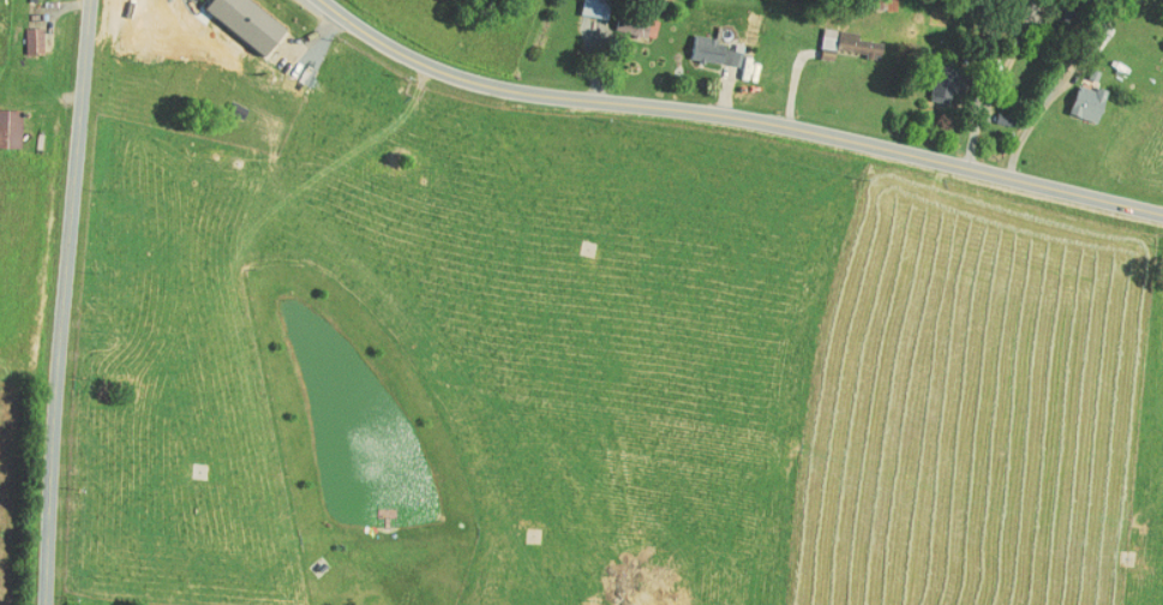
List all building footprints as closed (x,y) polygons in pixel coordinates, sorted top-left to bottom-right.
[(251,48),(273,21),(248,0),(192,0),(251,48)] [(597,11),(598,0),(570,0),(569,6),(597,11)] [(643,28),(645,8),(606,4),(603,24),(643,28)] [(13,20),(13,45),(31,44),(30,19),(13,20)] [(823,42),(867,49),(868,37),(845,34),(847,25),(812,19),(807,48),(822,51),(823,42)] [(727,59),(731,43),(703,37),(705,30),(682,26),(677,49),(727,59)] [(919,68),(919,93),(942,93),(942,68),(919,68)] [(1085,114),(1095,81),(1083,78),(1082,81),(1065,77),(1057,106),(1085,114)] [(9,102),(0,102),(0,140),(8,140),(9,102)]
